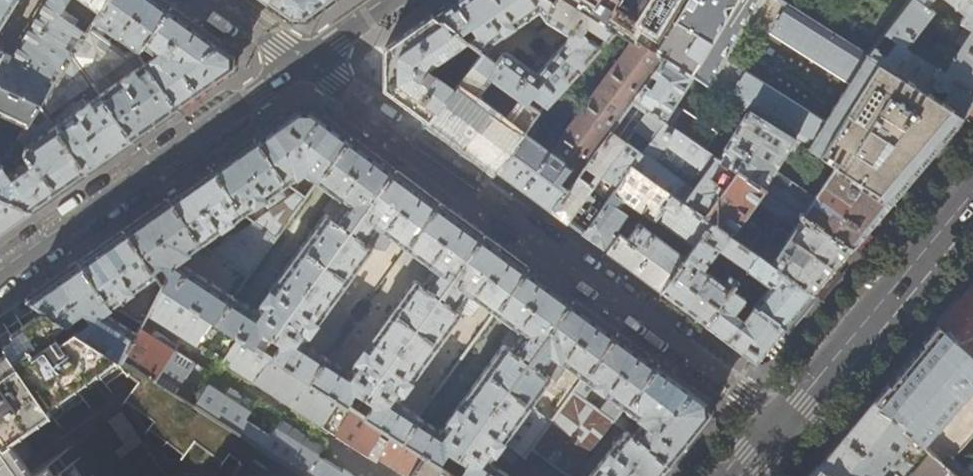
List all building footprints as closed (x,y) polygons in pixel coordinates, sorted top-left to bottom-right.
[(39,105),(71,56),(86,33),(60,14),(69,0),(47,0),(13,55),(2,50),(4,46),(0,44),(0,87),(39,105)] [(17,0),(0,0),(0,26),(17,0)] [(100,11),(107,0),(84,0),(100,11)] [(100,11),(94,20),(136,51),(138,50),(170,7),(161,0),(107,0),(100,11)] [(289,18),(304,18),(330,0),(264,0),(289,18)] [(472,62),(488,73),(524,100),(527,101),(532,94),(545,104),(546,104),(599,45),(587,38),(582,31),(586,26),(606,37),(615,27),(572,0),(452,0),(431,14),(459,34),(467,23),(473,31),(466,40),(481,51),(472,62)] [(615,27),(633,39),(647,47),(677,0),(631,0),(630,1),(628,0),(572,0),(615,27)] [(647,47),(665,58),(694,76),(706,84),(724,57),(749,18),(761,0),(677,0),(647,47)] [(706,84),(749,111),(749,110),(794,139),(793,140),(811,151),(833,165),(889,202),(905,184),(938,145),(962,116),(940,102),(928,94),(865,54),(783,2),(779,0),(761,0),(749,18),(848,80),(823,119),(724,57),(706,84)] [(962,116),(972,103),(972,0),(947,0),(964,14),(959,21),(971,28),(943,72),(908,50),(903,46),(909,38),(910,39),(931,10),(925,4),(929,0),(909,0),(881,36),(891,45),(883,54),(873,45),(865,54),(928,94),(933,88),(936,89),(939,90),(941,88),(946,91),(940,102),(962,116)] [(138,50),(136,51),(137,52),(139,55),(147,49),(155,55),(144,62),(176,107),(204,88),(234,67),(234,52),(204,30),(170,7),(138,50)] [(459,34),(431,14),(396,39),(384,47),(384,88),(407,105),(428,120),(453,87),(427,67),(466,40),(459,34)] [(137,52),(136,51),(123,54),(88,29),(86,33),(71,56),(91,84),(137,52)] [(665,58),(647,47),(633,39),(550,151),(531,137),(553,110),(546,104),(545,104),(539,111),(495,170),(524,191),(551,210),(577,175),(584,166),(665,58)] [(91,84),(71,56),(39,105),(47,116),(91,84)] [(672,105),(694,76),(665,58),(584,166),(594,173),(587,182),(577,175),(551,210),(558,216),(566,221),(647,113),(702,150),(714,132),(672,105)] [(96,90),(99,95),(131,139),(169,112),(176,107),(144,62),(131,72),(129,69),(123,73),(125,76),(116,82),(113,78),(96,90)] [(471,96),(488,73),(472,62),(453,87),(428,120),(464,146),(495,170),(539,111),(527,101),(524,100),(507,123),(497,115),(500,111),(492,105),(489,109),(471,96)] [(26,125),(39,105),(0,87),(0,113),(26,125)] [(63,120),(54,126),(85,171),(106,157),(131,139),(99,95),(71,114),(67,109),(59,115),(63,120)] [(47,116),(39,105),(26,125),(18,138),(24,146),(22,148),(21,150),(20,153),(21,155),(13,161),(17,168),(6,175),(0,166),(0,197),(30,210),(51,195),(85,171),(54,126),(47,116)] [(280,120),(255,138),(286,184),(303,172),(317,182),(350,137),(327,121),(311,109),(296,109),(280,120)] [(794,139),(749,110),(749,111),(714,158),(850,248),(867,229),(889,202),(833,165),(828,172),(812,198),(771,171),(785,149),(804,161),(811,151),(793,140),(794,139)] [(566,221),(582,233),(629,166),(708,221),(724,233),(756,255),(812,294),(832,270),(850,248),(714,158),(702,150),(647,113),(566,221)] [(355,141),(350,137),(317,182),(334,195),(324,210),(326,213),(255,310),(233,296),(215,321),(262,351),(394,170),(355,141)] [(234,153),(211,168),(243,214),(262,201),(266,208),(284,196),(279,189),(286,184),(255,138),(234,153)] [(693,243),(708,221),(629,166),(582,233),(620,262),(660,291),(685,255),(638,221),(630,222),(625,225),(620,232),(615,228),(632,203),(651,216),(650,217),(653,219),(654,217),(693,243)] [(190,183),(168,199),(200,244),(207,239),(210,243),(217,239),(214,235),(243,214),(211,168),(190,183)] [(416,186),(394,170),(262,351),(308,381),(326,357),(304,343),(373,248),(383,249),(392,238),(405,247),(439,202),(416,186)] [(295,191),(253,221),(276,238),(305,198),(295,191)] [(5,227),(30,210),(0,197),(0,231),(5,227)] [(145,214),(123,230),(153,272),(162,266),(169,276),(162,285),(163,286),(163,287),(215,321),(233,296),(178,260),(200,244),(168,199),(145,214)] [(458,217),(439,202),(405,247),(417,256),(409,267),(414,280),(348,371),(326,357),(308,381),(355,411),(483,235),(458,217)] [(276,238),(253,221),(210,251),(248,276),(276,238)] [(660,291),(703,323),(731,288),(736,281),(707,259),(724,233),(708,221),(693,243),(685,255),(660,291)] [(103,244),(78,261),(110,307),(121,310),(142,323),(145,318),(146,316),(131,307),(134,303),(124,298),(142,285),(146,290),(159,281),(153,272),(123,230),(103,244)] [(504,250),(483,235),(355,411),(400,441),(418,416),(396,402),(460,314),(473,316),(482,304),(494,313),(527,267),(504,250)] [(736,281),(731,288),(741,296),(752,282),(762,289),(751,303),(783,327),(795,314),(812,294),(756,255),(736,281)] [(110,307),(78,261),(58,275),(26,298),(38,307),(64,323),(82,312),(89,321),(75,330),(121,360),(136,333),(104,312),(110,307)] [(550,284),(527,267),(494,313),(512,326),(501,341),(503,343),(439,430),(418,416),(400,441),(447,471),(507,388),(572,300),(550,284)] [(972,282),(957,299),(937,324),(972,357),(972,282)] [(215,321),(163,287),(147,315),(379,463),(382,458),(410,475),(455,475),(447,471),(400,441),(355,411),(308,381),(262,351),(215,321)] [(730,309),(741,296),(731,288),(703,323),(730,342),(755,361),(765,349),(778,333),(783,327),(751,303),(741,316),(730,309)] [(593,315),(572,300),(507,388),(530,405),(549,381),(548,376),(554,380),(565,365),(582,378),(616,332),(593,315)] [(121,360),(75,330),(64,323),(38,307),(21,317),(5,327),(13,338),(2,346),(6,351),(0,355),(0,475),(80,475),(72,465),(67,469),(59,457),(33,475),(10,441),(50,413),(54,418),(83,398),(76,387),(97,372),(104,383),(124,370),(129,377),(139,385),(126,402),(155,423),(150,430),(186,456),(196,443),(224,463),(230,455),(243,464),(234,475),(304,475),(121,360)] [(142,323),(136,333),(121,360),(304,475),(354,475),(343,469),(342,472),(319,457),(325,446),(162,342),(164,339),(147,327),(150,321),(145,318),(142,323)] [(871,402),(946,468),(972,438),(972,357),(937,324),(903,364),(871,402)] [(634,345),(616,332),(582,378),(573,391),(583,399),(593,386),(608,397),(599,411),(612,422),(613,422),(619,415),(624,408),(657,362),(634,345)] [(762,366),(785,339),(778,333),(765,349),(755,361),(762,366)] [(683,381),(657,362),(624,408),(642,422),(640,424),(633,426),(619,415),(613,422),(624,431),(669,466),(691,439),(710,415),(708,399),(683,381)] [(530,405),(507,388),(447,471),(455,475),(511,475),(489,462),(503,443),(525,459),(532,449),(531,448),(551,421),(530,405)] [(599,411),(583,399),(573,391),(551,421),(531,448),(532,449),(569,475),(612,422),(599,411)] [(871,402),(850,427),(809,475),(955,475),(946,468),(871,402)] [(669,466),(624,431),(618,438),(615,435),(603,450),(607,453),(588,475),(661,475),(669,466)]
